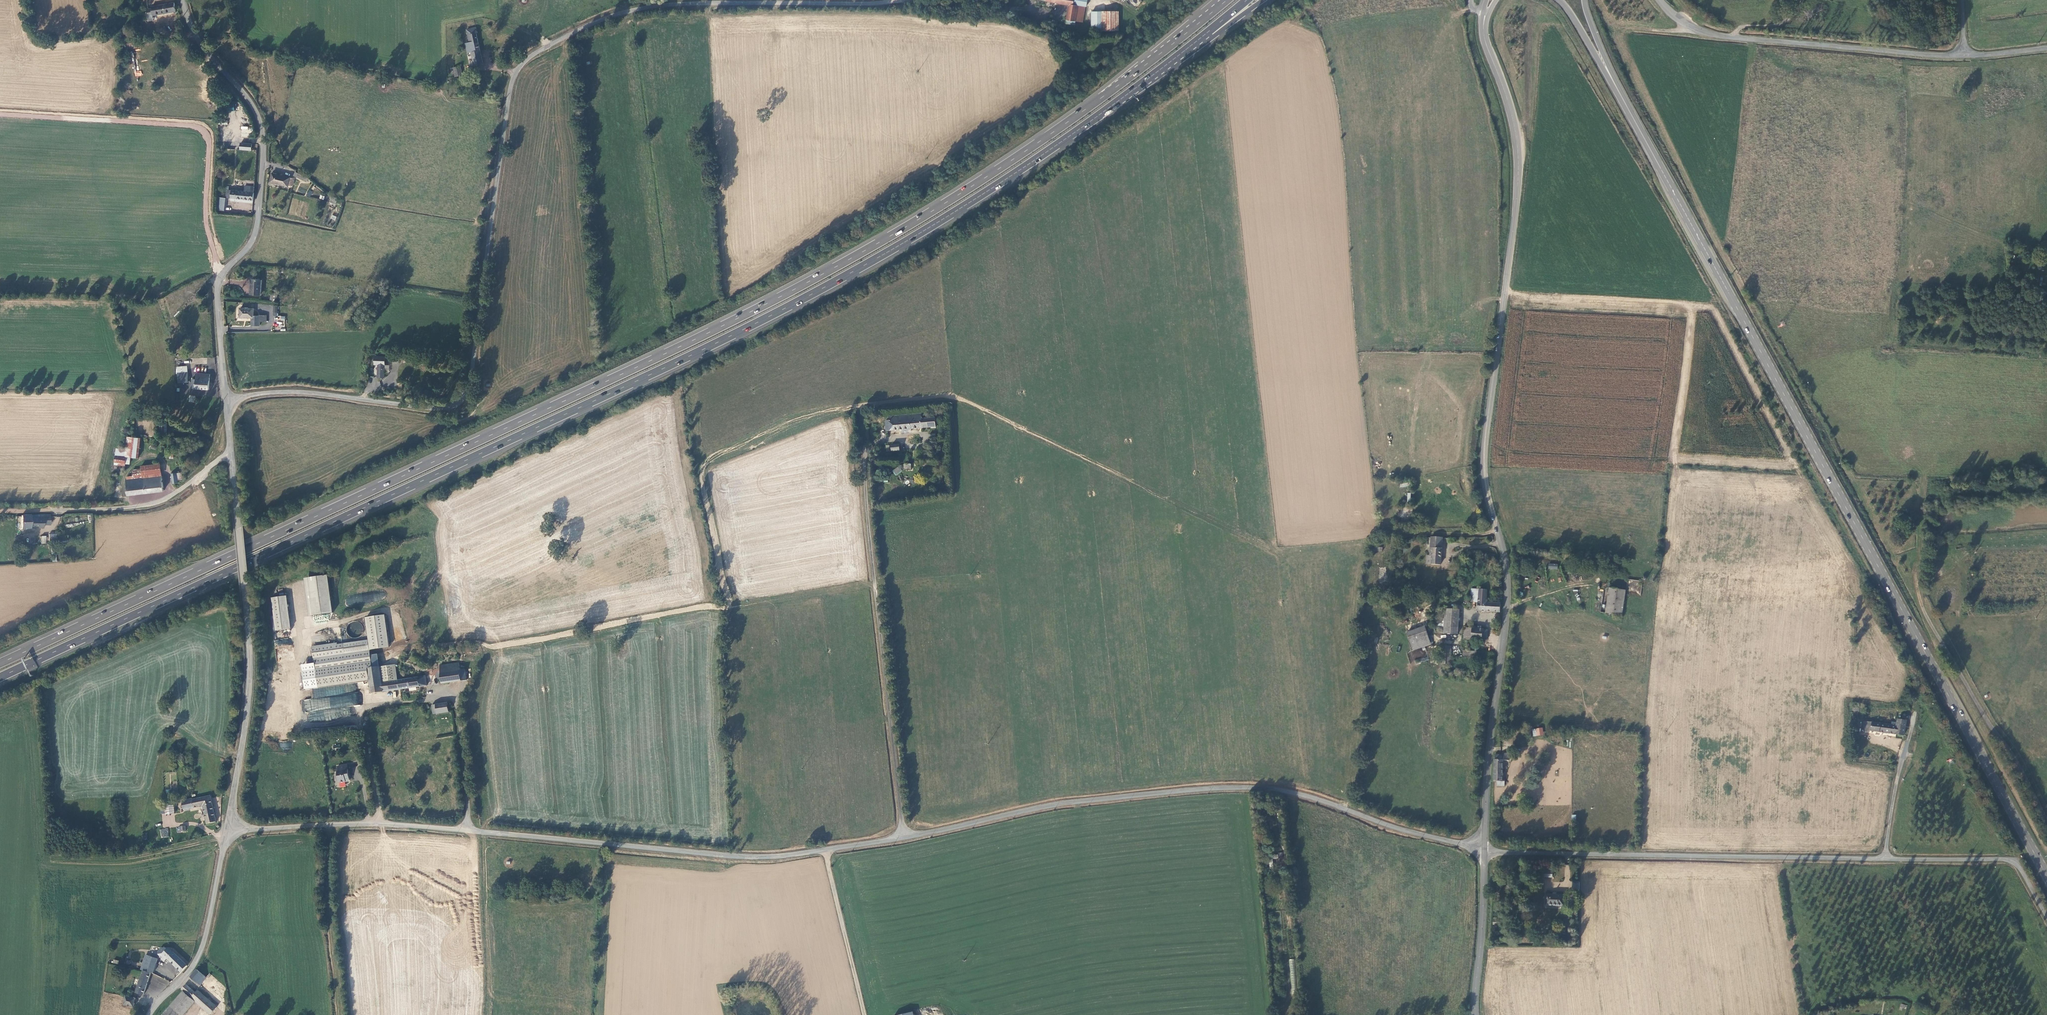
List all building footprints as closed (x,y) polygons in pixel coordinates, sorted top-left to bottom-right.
[(1076,21),(1079,6),(1075,5),(1076,0),(1039,0),(1069,6),(1067,23),(1076,25),(1076,21)] [(176,11),(175,2),(152,6),(152,8),(148,8),(149,16),(176,11)] [(1079,6),(1076,21),(1083,23),(1086,8),(1079,6)] [(1105,12),(1105,30),(1117,31),(1118,6),(1105,6),(1105,12)] [(1094,12),(1093,31),(1105,30),(1105,12),(1094,12)] [(478,33),(477,28),(467,30),(471,45),(472,45),(473,52),(472,52),(475,65),(483,63),(477,33),(478,33)] [(461,66),(454,67),(456,77),(463,76),(461,66)] [(241,126),(240,137),(251,138),(252,127),(241,126)] [(308,179),(297,172),(295,176),(306,183),(308,179)] [(291,177),(273,173),(271,183),(289,186),(291,177)] [(232,199),(254,200),(254,186),(245,186),(245,192),(232,191),(232,199)] [(252,280),(252,295),(260,296),(261,281),(252,280)] [(252,318),(252,326),(259,326),(259,322),(266,322),(266,316),(259,316),(259,317),(254,317),(254,309),(241,309),(241,313),(242,313),(242,318),(252,318)] [(383,358),(378,358),(377,376),(385,377),(386,366),(390,367),(391,359),(386,359),(386,357),(383,357),(383,358)] [(177,371),(178,381),(188,381),(187,371),(186,371),(179,371),(177,371)] [(210,373),(202,373),(196,372),(196,378),(192,378),(192,387),(209,389),(210,373)] [(936,426),(936,418),(922,418),(922,414),(889,417),(890,420),(886,421),(887,431),(936,426)] [(167,421),(159,421),(159,431),(167,431),(167,421)] [(141,437),(128,435),(125,454),(129,455),(139,456),(141,437)] [(155,473),(161,472),(160,463),(141,466),(141,468),(142,477),(155,476),(155,473)] [(901,466),(892,468),(894,475),(903,473),(901,466)] [(163,490),(161,472),(155,473),(155,476),(142,477),(141,468),(133,469),(133,475),(127,476),(127,479),(126,480),(128,494),(163,490)] [(43,515),(21,515),(22,531),(24,531),(24,529),(30,530),(30,529),(44,529),(43,525),(43,515)] [(1433,546),(1429,546),(1429,555),(1428,564),(1438,564),(1440,537),(1433,537),(1433,546)] [(327,574),(303,577),(308,615),(332,612),(327,574)] [(1499,612),(1500,603),(1486,602),(1486,590),(1478,589),(1477,601),(1476,610),(1499,612)] [(1622,595),(1605,593),(1602,618),(1619,620),(1622,595)] [(347,606),(379,600),(378,594),(370,595),(370,596),(363,597),(362,594),(345,597),(347,606)] [(273,633),(288,631),(287,623),(291,623),(288,598),(269,600),(273,633)] [(1443,634),(1444,610),(1434,610),(1435,635),(1443,634)] [(1450,625),(1452,610),(1444,610),(1443,634),(1457,634),(1457,626),(1450,625)] [(370,641),(371,650),(390,647),(385,615),(366,618),(370,641)] [(349,624),(352,632),(360,629),(357,621),(349,624)] [(1477,639),(1487,639),(1487,629),(1465,627),(1464,639),(1471,639),(1477,639)] [(1423,630),(1407,637),(1414,655),(1431,647),(1423,630)] [(292,650),(292,639),(274,639),(274,646),(288,647),(288,649),(292,650)] [(372,694),(401,690),(400,681),(396,681),(394,665),(373,667),(371,650),(370,641),(314,648),(318,688),(370,681),(372,694)] [(1441,666),(1458,666),(1458,648),(1441,647),(1441,666)] [(440,665),(443,683),(462,681),(460,670),(459,662),(440,665)] [(400,681),(401,690),(427,686),(426,678),(400,681)] [(449,711),(448,703),(433,705),(434,714),(449,711)] [(1861,728),(1860,733),(1901,738),(1904,722),(1895,721),(1894,728),(1865,724),(1865,728),(1861,728)] [(1543,728),(1532,729),(1533,736),(1544,735),(1543,728)] [(292,742),(280,741),(279,748),(291,749),(292,742)] [(341,766),(337,766),(337,771),(338,782),(345,781),(345,780),(349,780),(349,777),(349,775),(350,775),(349,770),(348,771),(347,764),(340,765),(341,766)] [(216,822),(210,796),(197,799),(197,797),(197,796),(196,795),(194,795),(192,796),(193,798),(194,799),(183,802),(183,806),(180,806),(181,809),(184,808),(184,810),(203,806),(206,824),(216,822)] [(174,814),(174,804),(166,803),(165,813),(174,814)] [(1273,852),(1272,860),(1282,861),(1283,853),(1273,852)] [(1551,876),(1542,876),(1541,884),(1551,885),(1551,876)] [(1560,897),(1544,897),(1544,908),(1560,909),(1560,897)] [(182,973),(188,966),(174,952),(173,953),(169,949),(163,950),(158,954),(165,961),(168,959),(182,973)] [(151,972),(153,973),(158,959),(148,955),(143,970),(151,972)] [(151,972),(143,970),(136,993),(143,996),(151,972)] [(190,977),(200,986),(206,978),(197,970),(190,977)] [(181,989),(183,992),(171,1007),(180,1014),(181,1014),(184,1014),(196,1002),(193,1000),(194,999),(192,998),(196,993),(186,985),(181,989)] [(198,990),(196,993),(192,998),(194,999),(193,1000),(196,1002),(210,1014),(217,1007),(198,990)] [(124,1005),(134,1007),(135,999),(126,996),(124,1005)] [(164,1014),(179,1014),(180,1014),(171,1007),(164,1014)]
